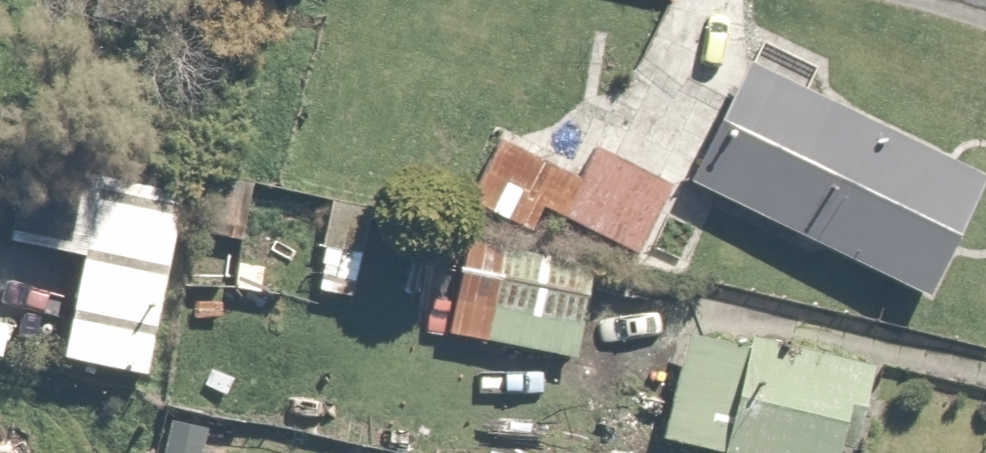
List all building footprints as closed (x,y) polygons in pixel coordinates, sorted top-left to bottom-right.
[(689,186),(933,308),(985,202),(985,176),(753,59),(689,186)] [(583,176),(504,135),(467,206),(538,244),(552,217),(661,275),(699,203),(597,150),(583,176)] [(194,200),(36,165),(14,248),(84,266),(59,365),(153,389),(194,200)] [(412,211),(331,196),(313,290),(362,298),(365,281),(398,288),(412,211)] [(666,279),(470,243),(453,337),(588,362),(595,320),(656,331),(666,279)] [(685,452),(863,452),(881,372),(692,329),(690,337),(665,449),(685,452)]
